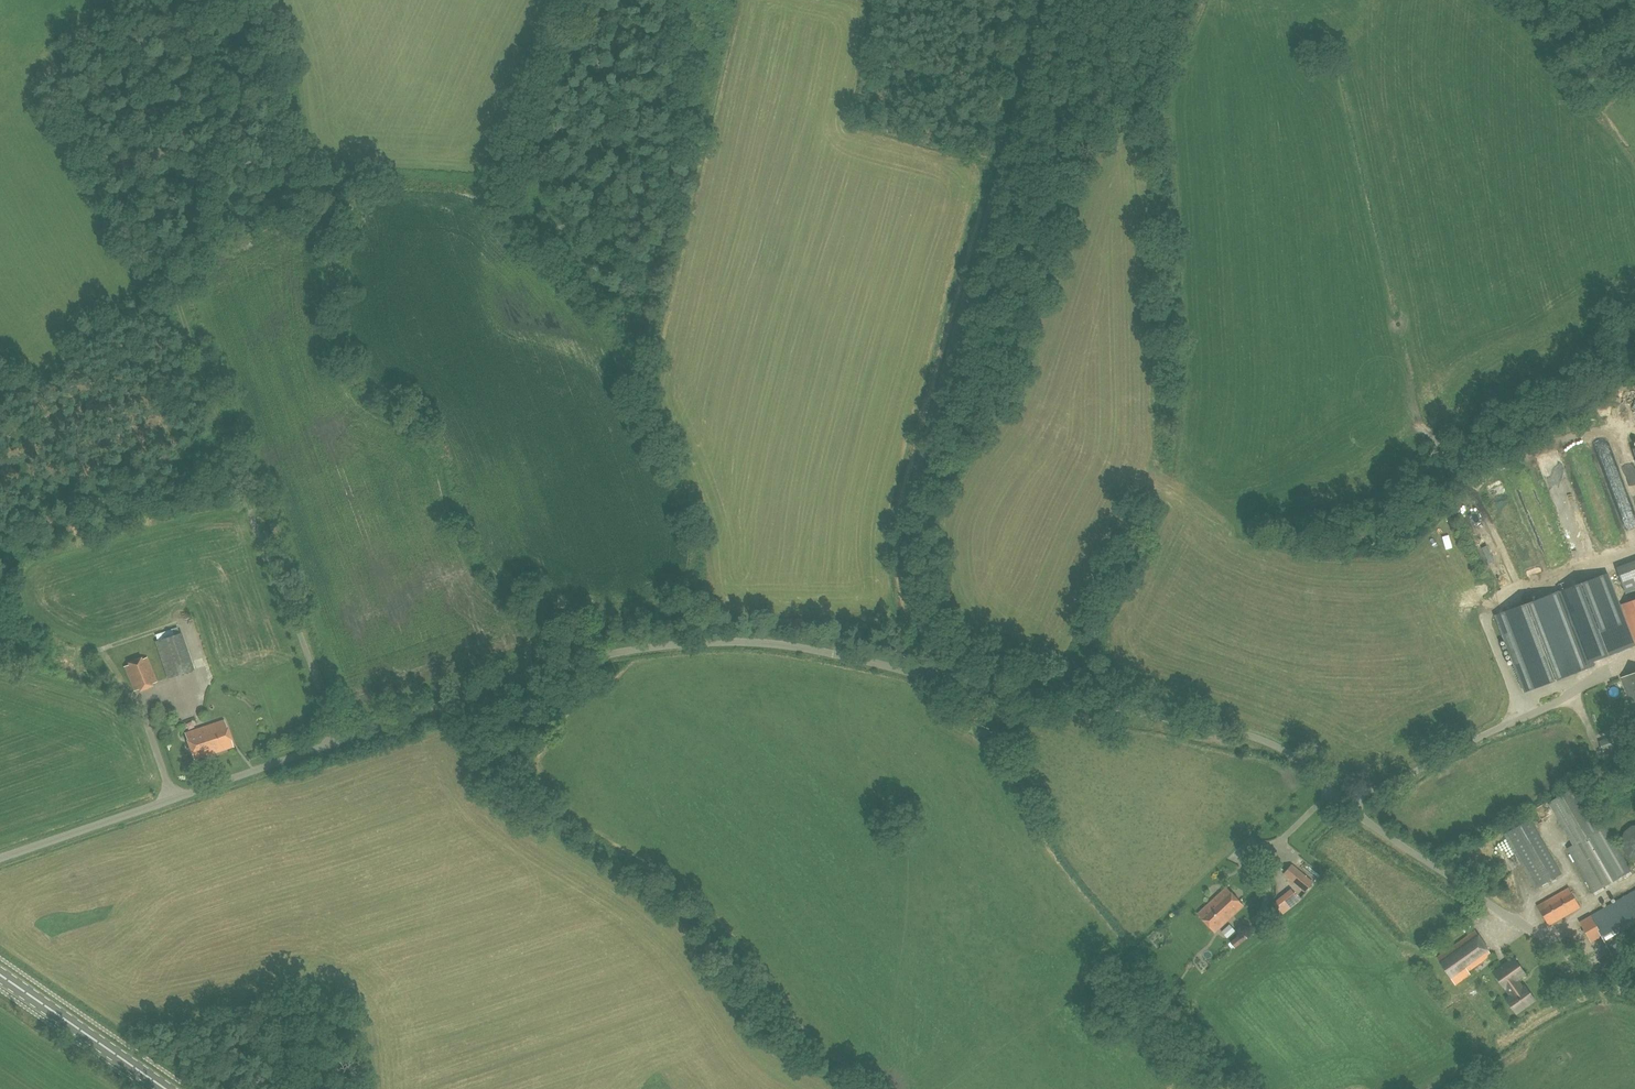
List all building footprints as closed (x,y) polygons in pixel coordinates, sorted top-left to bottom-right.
[(1610,477),(1628,476),(1629,481),(1634,481),(1633,467),(1609,468),(1610,477)] [(1626,593),(1634,589),(1634,558),(1616,565),(1626,593)] [(1566,590),(1593,661),(1634,646),(1627,627),(1626,627),(1606,574),(1566,590)] [(1526,692),(1562,678),(1595,666),(1593,661),(1566,590),(1497,616),(1526,692)] [(1621,603),(1634,641),(1634,598),(1621,603)] [(157,641),(169,677),(194,669),(182,633),(157,641)] [(147,657),(125,666),(134,690),(157,681),(147,657)] [(1622,677),(1634,710),(1634,672),(1622,677)] [(225,720),(186,734),(195,760),(234,747),(225,720)] [(1615,751),(1630,746),(1626,737),(1612,742),(1615,751)] [(1553,800),(1575,844),(1603,830),(1581,786),(1553,800)] [(1634,826),(1634,814),(1633,811),(1611,822),(1618,835),(1634,826)] [(1531,818),(1505,833),(1521,861),(1546,846),(1531,818)] [(1575,844),(1570,847),(1593,891),(1633,871),(1608,827),(1603,830),(1575,844)] [(1547,847),(1521,861),(1537,890),(1565,874),(1547,847)] [(1571,858),(1565,861),(1570,871),(1571,870),(1575,878),(1579,876),(1576,872),(1578,871),(1571,858)] [(1305,891),(1312,882),(1292,865),(1285,874),(1305,891)] [(1215,931),(1243,905),(1226,887),(1198,913),(1215,931)] [(1568,888),(1539,905),(1537,905),(1551,924),(1580,907),(1568,888)] [(1291,890),(1275,903),(1282,913),(1299,900),(1291,890)] [(1581,921),(1592,941),(1603,935),(1614,954),(1634,942),(1634,890),(1581,921)] [(1475,930),(1438,956),(1457,983),(1470,973),(1469,971),(1492,954),(1475,930)] [(1240,950),(1253,939),(1249,935),(1237,946),(1240,950)] [(1524,973),(1514,958),(1494,973),(1505,987),(1518,977),(1524,973)] [(1534,999),(1518,977),(1505,987),(1512,995),(1507,999),(1516,1012),(1534,999)]
